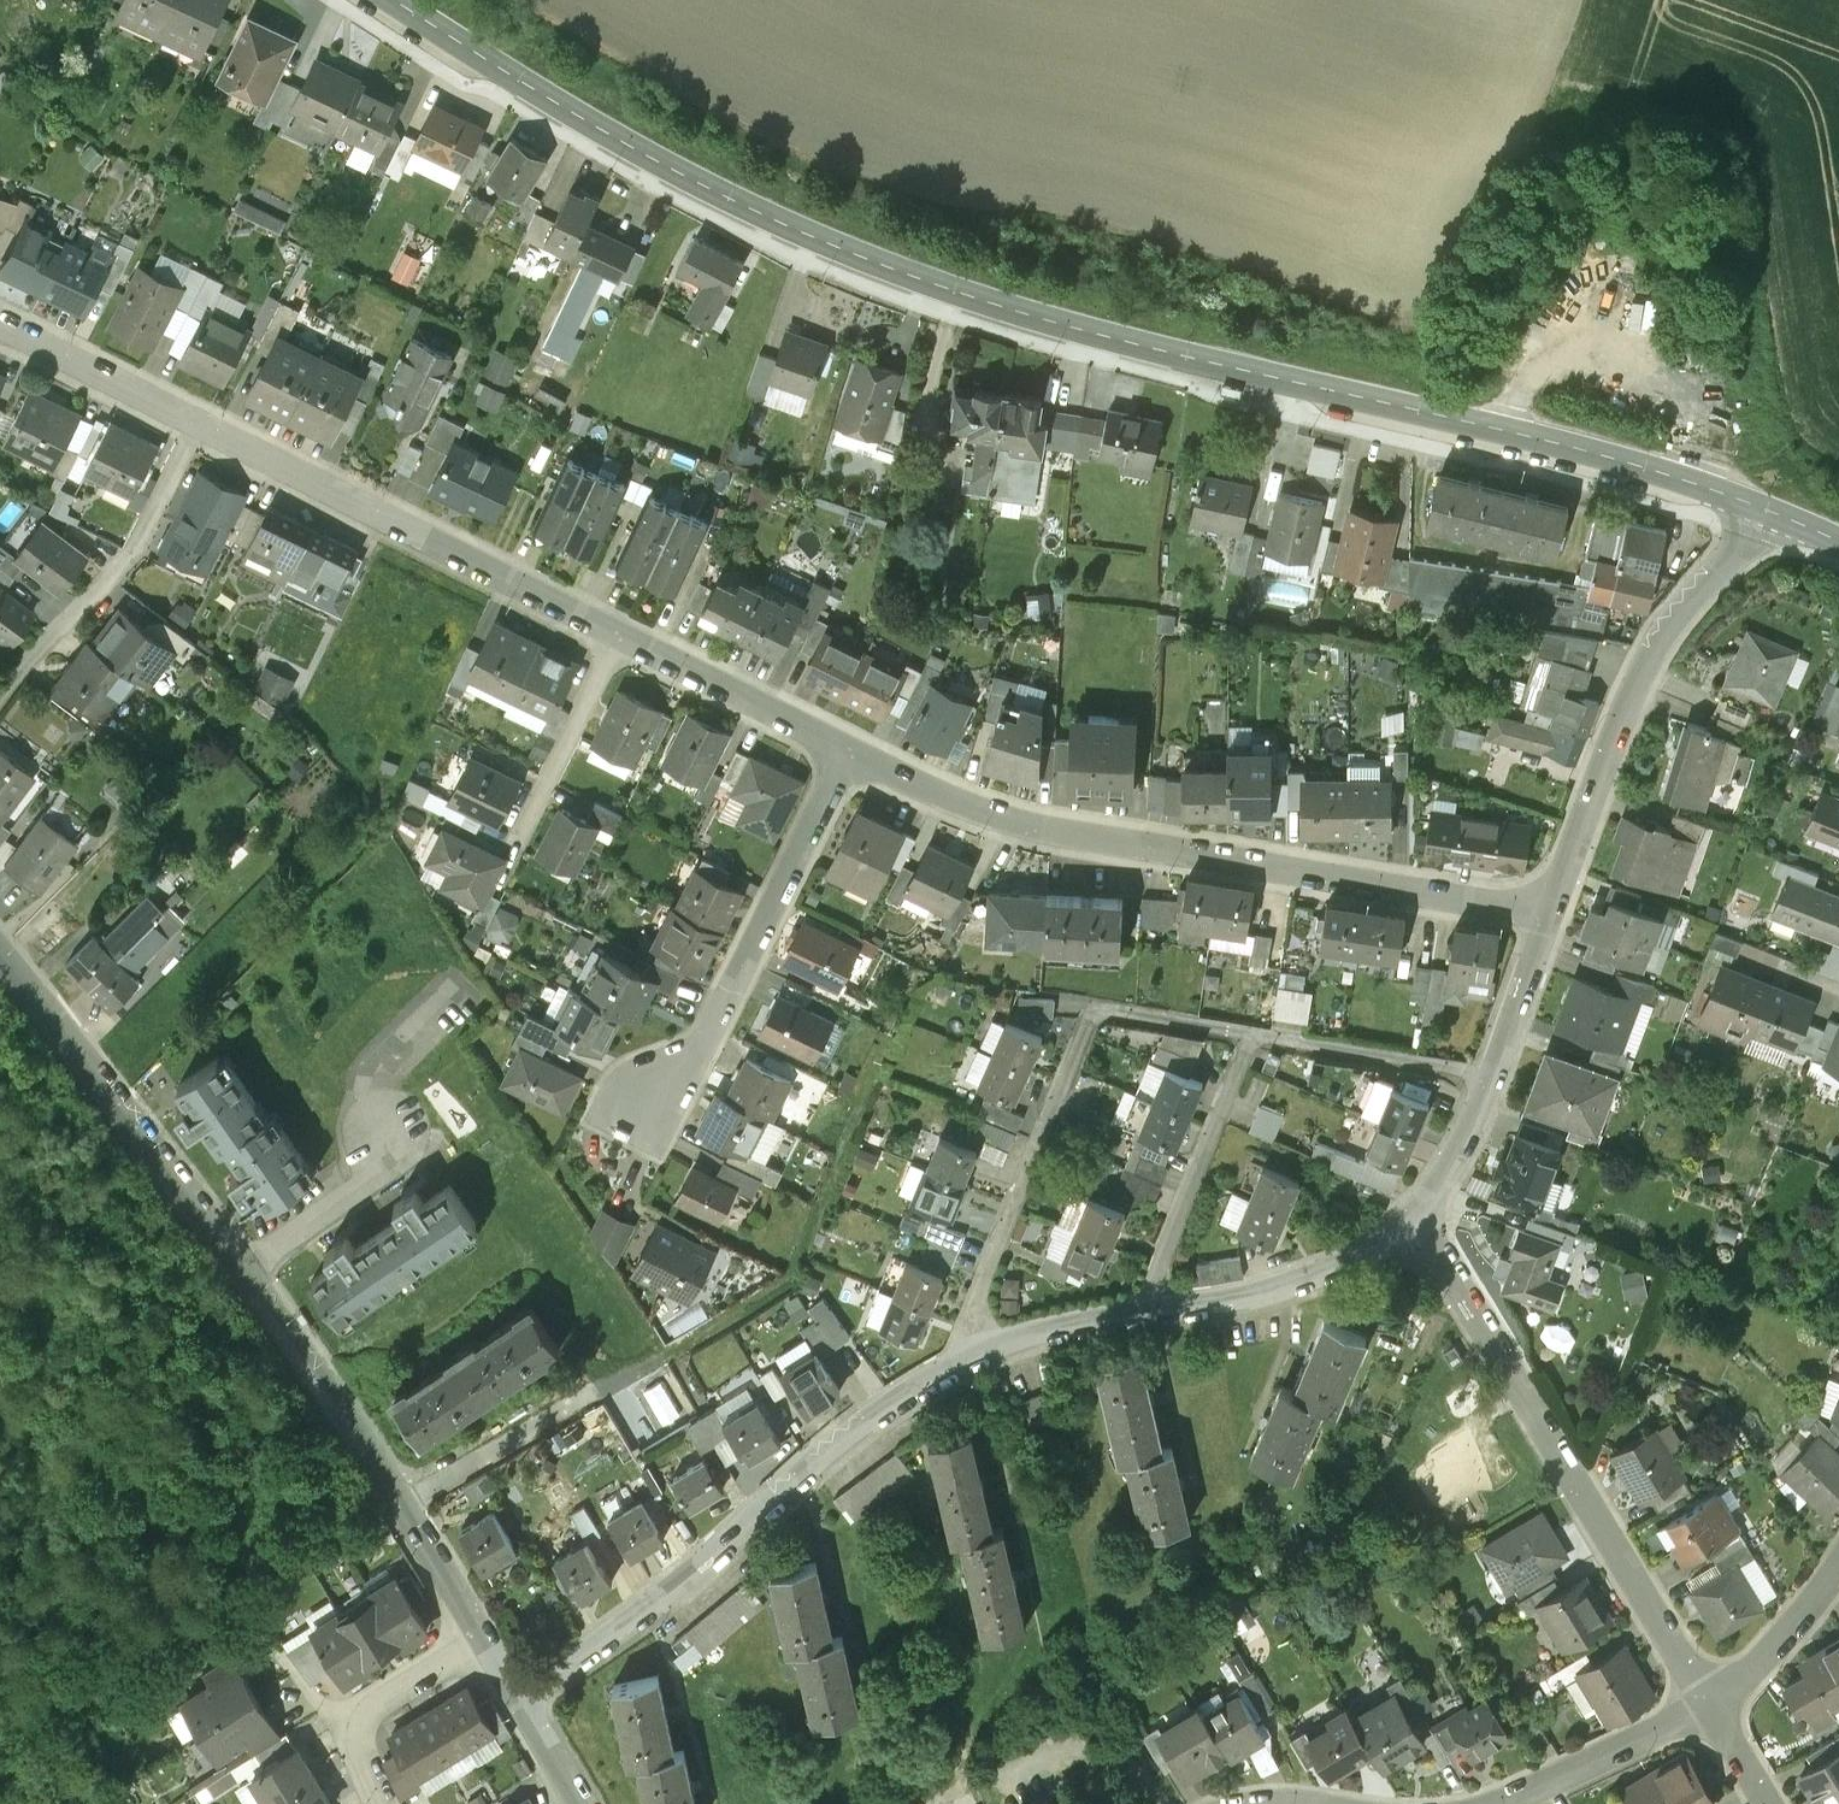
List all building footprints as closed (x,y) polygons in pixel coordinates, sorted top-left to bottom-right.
[(122,10),(127,0),(111,0),(109,4),(122,10)] [(162,30),(177,0),(127,0),(122,10),(162,30)] [(204,50),(220,18),(229,0),(177,0),(162,30),(204,50)] [(220,18),(204,50),(217,56),(232,24),(220,18)] [(265,100),(267,101),(279,78),(297,41),(251,19),(221,79),(265,100)] [(339,128),(361,85),(316,63),(304,90),(295,107),(297,108),(339,128)] [(273,120),(291,84),(279,78),(267,101),(265,100),(254,122),(269,129),(273,120)] [(295,107),(304,90),(291,84),(273,120),(288,127),(297,108),(295,107)] [(338,131),(379,151),(401,104),(361,85),(339,128),(338,131)] [(406,167),(455,189),(459,180),(477,142),(483,130),(434,107),(417,142),(406,167)] [(372,168),(386,175),(402,141),(400,130),(393,122),(372,168)] [(406,167),(417,142),(405,136),(386,175),(399,181),(406,167)] [(488,179),(524,201),(549,159),(513,138),(503,155),(497,151),(489,164),(495,167),(488,179)] [(490,148),(477,142),(459,180),(471,186),(490,148)] [(548,242),(574,255),(587,227),(600,200),(587,194),(584,198),(570,191),(555,222),(546,242),(548,242)] [(4,233),(6,227),(18,204),(0,198),(0,231),(4,233)] [(468,215),(483,226),(494,210),(479,199),(468,215)] [(30,221),(36,208),(20,200),(18,204),(6,227),(20,234),(27,220),(30,221)] [(239,214),(281,228),(285,215),(243,202),(239,214)] [(516,223),(529,229),(536,213),(539,208),(527,202),(516,223)] [(1,273),(43,294),(67,244),(62,242),(70,225),(36,208),(30,221),(27,220),(20,234),(1,273)] [(544,250),(548,242),(546,242),(555,222),(536,213),(529,229),(523,240),(544,250)] [(619,278),(633,249),(587,227),(574,255),(573,256),(585,262),(543,350),(559,358),(568,339),(570,340),(603,270),(619,278)] [(695,239),(676,275),(684,279),(687,273),(705,283),(688,314),(710,326),(723,303),(743,265),(695,239)] [(112,266),(102,285),(115,291),(135,249),(122,242),(110,265),(112,266)] [(43,294),(87,315),(102,285),(112,266),(110,265),(67,244),(43,294)] [(647,256),(633,249),(619,278),(633,285),(647,256)] [(419,262),(406,255),(395,278),(408,284),(419,262)] [(193,266),(181,288),(183,289),(174,306),(189,313),(209,274),(193,266)] [(112,327),(153,348),(174,306),(183,289),(181,288),(142,268),(112,327)] [(208,311),(210,312),(226,283),(209,274),(189,313),(204,320),(208,311)] [(258,349),(271,356),(280,338),(286,341),(301,310),(282,300),(258,349)] [(723,303),(710,326),(722,332),(735,309),(723,303)] [(182,363),(224,384),(250,332),(210,312),(208,311),(204,320),(182,363)] [(771,381),(809,394),(824,350),(787,337),(778,362),(771,381)] [(250,399),(290,418),(320,357),(286,341),(280,338),(271,356),(250,399)] [(400,422),(413,428),(420,425),(451,359),(413,341),(387,398),(400,404),(396,414),(398,415),(400,422)] [(483,373),(507,383),(518,357),(494,347),(483,373)] [(553,369),(559,358),(543,350),(537,361),(553,369)] [(771,381),(778,362),(760,355),(745,397),(764,403),(771,381)] [(290,418),(332,439),(362,378),(320,357),(290,418)] [(861,362),(839,425),(879,439),(881,440),(892,408),(887,406),(898,374),(861,362)] [(368,373),(355,399),(366,405),(380,378),(368,373)] [(28,450),(56,464),(58,465),(67,447),(81,418),(30,392),(5,443),(26,454),(28,450)] [(998,441),(1005,396),(976,392),(976,395),(956,392),(951,431),(970,434),(970,437),(980,438),(998,441)] [(1042,402),(1005,396),(998,441),(990,496),(1036,503),(1044,447),(1047,424),(1039,423),(1040,412),(1042,402)] [(906,410),(892,408),(881,440),(879,439),(876,449),(899,457),(906,410)] [(909,411),(905,437),(917,435),(920,412),(909,411)] [(1081,418),(1040,412),(1039,423),(1047,424),(1044,447),(1076,451),(1077,446),(1081,418)] [(936,415),(924,413),(921,432),(933,435),(936,415)] [(1101,451),(1099,458),(1122,463),(1120,472),(1151,479),(1163,425),(1109,413),(1107,424),(1101,451)] [(427,443),(449,454),(455,442),(457,444),(466,427),(440,415),(427,443)] [(1101,451),(1107,424),(1081,418),(1077,446),(1101,451)] [(145,475),(158,449),(111,425),(106,435),(93,460),(87,473),(134,496),(145,475)] [(93,460),(106,435),(93,428),(80,454),(93,460)] [(998,441),(980,438),(976,470),(966,469),(962,496),(990,500),(990,496),(998,441)] [(454,501),(494,520),(513,482),(501,476),(506,467),(457,444),(455,442),(449,454),(430,493),(452,504),(454,501)] [(398,471),(411,477),(423,451),(410,445),(398,471)] [(1314,445),(1307,473),(1334,480),(1341,452),(1314,445)] [(66,482),(80,454),(67,447),(58,465),(56,464),(51,475),(66,482)] [(538,530),(565,543),(597,473),(570,461),(538,530)] [(565,543),(593,555),(625,486),(597,473),(565,543)] [(1439,474),(1426,522),(1491,539),(1504,491),(1439,474)] [(158,482),(145,475),(134,496),(132,501),(145,507),(158,482)] [(215,533),(223,537),(240,505),(244,496),(204,476),(165,555),(196,570),(215,533)] [(1238,535),(1239,535),(1240,533),(1250,489),(1204,478),(1193,524),(1238,535)] [(631,479),(623,496),(634,501),(642,484),(631,479)] [(76,494),(64,487),(50,514),(73,526),(78,517),(68,511),(76,494)] [(1569,508),(1504,491),(1491,539),(1556,556),(1569,508)] [(1323,505),(1281,496),(1270,542),(1267,556),(1310,565),(1323,505)] [(618,569),(646,582),(679,511),(650,498),(618,569)] [(223,537),(236,543),(252,511),(240,505),(223,537)] [(289,580),(314,530),(269,508),(265,517),(248,550),(244,559),(288,581),(289,580)] [(248,550),(265,517),(252,511),(236,543),(248,550)] [(646,582),(673,594),(706,524),(679,511),(646,582)] [(1358,582),(1378,586),(1381,587),(1396,522),(1351,511),(1343,544),(1337,570),(1340,571),(1360,575),(1358,582)] [(1656,576),(1668,534),(1599,514),(1578,577),(1590,583),(1588,590),(1585,597),(1610,603),(1612,594),(1618,567),(1656,576)] [(44,527),(17,562),(23,567),(61,595),(88,560),(44,527)] [(355,560),(358,553),(314,530),(289,580),(324,598),(327,599),(330,599),(334,598),(336,596),(339,591),(355,560)] [(1245,575),(1254,539),(1254,537),(1240,533),(1239,535),(1238,535),(1230,572),(1245,576),(1245,575)] [(1267,556),(1270,542),(1254,539),(1245,575),(1262,579),(1267,556)] [(1338,577),(1340,571),(1337,570),(1343,544),(1329,541),(1321,573),(1338,577)] [(14,579),(23,567),(17,562),(0,549),(0,568),(14,579)] [(1409,596),(1409,561),(1388,556),(1381,587),(1378,586),(1377,588),(1409,596)] [(1602,638),(1610,603),(1585,597),(1588,590),(1409,559),(1409,561),(1409,596),(1409,607),(1479,618),(1478,623),(1503,627),(1504,621),(1602,638)] [(368,566),(355,560),(339,591),(352,597),(368,566)] [(1647,606),(1656,576),(1618,567),(1612,594),(1647,606)] [(4,592),(14,579),(0,568),(0,589),(4,592)] [(739,641),(778,660),(791,633),(805,606),(803,605),(809,594),(771,575),(763,592),(741,636),(739,641)] [(741,636),(763,592),(741,581),(737,588),(718,579),(713,590),(700,615),(719,624),(716,630),(731,637),(733,632),(741,636)] [(688,609),(700,615),(713,590),(700,584),(688,609)] [(805,606),(791,633),(807,641),(817,620),(831,592),(814,584),(809,594),(803,605),(805,606)] [(9,648),(34,616),(4,592),(0,589),(0,641),(9,648)] [(121,613),(95,647),(96,648),(137,679),(148,688),(174,654),(153,638),(157,633),(147,626),(144,630),(121,613)] [(801,652),(814,659),(826,637),(831,627),(817,620),(807,641),(801,652)] [(153,638),(174,654),(184,662),(196,647),(165,623),(157,633),(153,638)] [(513,697),(538,647),(496,626),(482,653),(471,676),(473,677),(513,697)] [(1547,630),(1539,651),(1588,670),(1598,639),(1547,630)] [(1797,651),(1750,631),(1728,682),(1774,702),(1797,651)] [(804,680),(844,700),(866,657),(826,637),(814,659),(804,680)] [(122,699),(137,679),(96,648),(95,647),(90,644),(58,686),(104,722),(105,721),(101,718),(118,696),(122,699)] [(471,676),(482,653),(469,646),(451,683),(466,690),(473,677),(471,676)] [(550,715),(552,716),(556,708),(577,666),(538,647),(513,697),(550,715)] [(1531,679),(1525,705),(1531,707),(1546,712),(1556,716),(1554,723),(1586,735),(1597,703),(1578,696),(1588,670),(1539,651),(1531,679)] [(844,700),(883,721),(896,694),(904,678),(902,677),(866,657),(844,700)] [(905,708),(918,714),(932,685),(933,686),(941,671),(927,664),(922,673),(909,700),(905,708)] [(907,666),(902,677),(904,678),(896,694),(909,700),(922,673),(907,666)] [(268,667),(255,690),(282,710),(296,683),(268,667)] [(1838,718),(1838,682),(1827,677),(1810,720),(1834,730),(1838,718)] [(908,733),(947,752),(971,705),(933,686),(932,685),(918,714),(908,733)] [(58,686),(50,697),(70,713),(78,702),(58,686)] [(982,720),(997,724),(1003,704),(1005,697),(990,692),(982,720)] [(1455,742),(1481,749),(1486,733),(1457,726),(1463,697),(1440,693),(1433,737),(1455,742)] [(594,745),(634,764),(643,745),(659,714),(620,694),(594,745)] [(1721,699),(1714,715),(1746,729),(1752,713),(1721,699)] [(1032,781),(1038,781),(1042,739),(1043,715),(1003,704),(997,724),(984,766),(1032,781)] [(1575,762),(1586,735),(1554,723),(1543,719),(1546,712),(1531,707),(1527,723),(1498,715),(1493,737),(1543,749),(1575,762)] [(570,715),(556,708),(552,716),(550,715),(540,736),(556,743),(570,715)] [(672,720),(659,714),(643,745),(657,752),(672,720)] [(1714,715),(1709,730),(1711,730),(1710,734),(1742,744),(1746,729),(1714,715)] [(72,739),(83,737),(90,728),(75,717),(69,718),(72,739)] [(664,767),(703,786),(710,772),(728,736),(689,717),(664,767)] [(1070,795),(1132,798),(1136,722),(1074,719),(1073,742),(1071,771),(1070,795)] [(1709,730),(1689,724),(1678,758),(1674,757),(1663,794),(1705,808),(1713,781),(1738,778),(1747,783),(1750,754),(1739,751),(1742,744),(1710,734),(1711,730),(1709,730)] [(1042,739),(1038,781),(1054,782),(1054,769),(1056,741),(1042,739)] [(1054,769),(1071,771),(1073,742),(1056,741),(1054,769)] [(1394,777),(1409,777),(1409,749),(1395,749),(1394,777)] [(15,802),(9,797),(21,782),(8,772),(15,762),(0,751),(0,821),(15,802)] [(1228,758),(1228,814),(1271,814),(1272,782),(1272,751),(1228,751),(1228,758)] [(737,789),(751,759),(737,752),(724,778),(722,781),(737,789)] [(1184,814),(1228,814),(1228,758),(1184,758),(1184,779),(1184,814)] [(469,813),(498,827),(520,783),(472,759),(451,802),(450,803),(469,813)] [(745,827),(773,840),(801,784),(751,759),(737,789),(733,795),(756,806),(745,827)] [(722,781),(724,778),(710,772),(703,786),(696,800),(710,807),(722,781)] [(1288,806),(1305,806),(1305,783),(1306,783),(1306,772),(1288,772),(1288,782),(1288,806)] [(1167,814),(1184,814),(1184,779),(1167,779),(1167,814)] [(1272,782),(1271,814),(1288,814),(1288,806),(1288,782),(1272,782)] [(1304,830),(1348,830),(1348,784),(1306,783),(1305,783),(1305,806),(1304,830)] [(1348,831),(1391,831),(1391,783),(1348,783),(1348,784),(1348,830),(1348,831)] [(463,824),(469,813),(450,803),(451,802),(429,791),(423,804),(463,824)] [(1808,829),(1838,842),(1838,798),(1824,792),(1808,829)] [(595,805),(586,823),(596,828),(614,837),(623,818),(595,805)] [(538,858),(573,875),(596,828),(586,823),(562,811),(538,858)] [(1458,859),(1475,861),(1482,817),(1454,813),(1453,817),(1431,813),(1425,851),(1459,856),(1458,859)] [(841,848),(828,874),(872,896),(887,865),(902,835),(859,814),(848,836),(845,835),(839,847),(841,848)] [(1691,841),(1691,842),(1699,845),(1706,823),(1675,814),(1669,829),(1670,829),(1669,833),(1691,841)] [(1491,861),(1525,867),(1531,829),(1508,826),(1509,821),(1482,817),(1475,861),(1490,864),(1491,861)] [(1625,818),(1618,838),(1627,842),(1617,869),(1673,890),(1691,842),(1691,841),(1669,833),(1670,829),(1669,829),(1656,824),(1651,837),(1642,834),(1646,825),(1625,818)] [(42,819),(5,867),(39,893),(76,845),(42,819)] [(4,839),(10,831),(0,823),(0,844),(4,839)] [(480,907),(482,908),(489,894),(505,862),(444,832),(429,863),(451,874),(443,889),(480,907)] [(916,842),(902,835),(887,865),(901,872),(903,867),(916,842)] [(4,839),(0,844),(0,869),(16,849),(4,839)] [(915,872),(905,892),(907,893),(947,913),(949,914),(959,895),(972,869),(928,847),(915,872)] [(703,859),(697,872),(724,886),(731,873),(703,859)] [(915,872),(903,867),(901,872),(888,898),(901,905),(907,893),(905,892),(915,872)] [(677,911),(722,933),(741,894),(724,886),(697,872),(677,911)] [(1838,940),(1838,896),(1790,876),(1774,914),(1838,940)] [(1214,930),(1221,886),(1188,881),(1185,902),(1181,925),(1214,930)] [(1617,885),(1612,899),(1637,908),(1642,894),(1617,885)] [(1214,930),(1248,935),(1255,891),(1221,886),(1214,930)] [(501,900),(489,894),(482,908),(480,907),(472,923),(486,930),(501,900)] [(990,923),(992,895),(976,894),(972,902),(963,920),(968,922),(990,923)] [(972,902),(959,895),(949,914),(947,913),(941,925),(957,932),(963,920),(972,902)] [(1045,946),(1047,898),(992,895),(990,923),(989,943),(1045,946)] [(94,936),(66,964),(90,987),(135,942),(162,915),(145,897),(100,942),(94,936)] [(1045,952),(1120,955),(1122,902),(1047,898),(1045,946),(1045,952)] [(1181,925),(1185,902),(1142,899),(1141,928),(1160,931),(1161,924),(1181,928),(1181,925)] [(1593,905),(1588,919),(1651,941),(1660,916),(1637,908),(1612,899),(1608,910),(1593,905)] [(1359,960),(1367,910),(1328,903),(1321,946),(1342,950),(1341,957),(1359,960)] [(518,923),(516,916),(498,907),(484,937),(498,944),(502,940),(508,943),(518,923)] [(1398,960),(1406,916),(1367,910),(1359,960),(1376,963),(1377,956),(1398,960)] [(684,964),(702,973),(722,933),(677,911),(658,951),(684,964)] [(144,951),(148,955),(175,928),(162,915),(135,942),(144,951)] [(1651,941),(1588,919),(1583,932),(1598,937),(1593,949),(1619,958),(1642,966),(1651,941)] [(476,950),(486,930),(472,923),(469,929),(466,927),(459,942),(476,950)] [(858,952),(804,925),(786,962),(839,989),(858,952)] [(1471,991),(1488,994),(1500,932),(1479,929),(1478,932),(1456,928),(1447,971),(1447,973),(1449,973),(1473,977),(1471,991)] [(1711,944),(1738,955),(1744,941),(1717,930),(1711,944)] [(853,934),(847,947),(872,959),(878,947),(853,934)] [(1252,967),(1268,969),(1273,938),(1257,936),(1252,967)] [(135,942),(90,987),(112,1009),(139,982),(135,977),(127,969),(144,951),(135,942)] [(1619,958),(1593,949),(1589,962),(1614,971),(1619,958)] [(127,969),(135,977),(153,960),(148,955),(144,951),(127,969)] [(578,992),(620,1014),(635,1021),(655,982),(656,980),(646,975),(606,955),(606,956),(595,951),(575,991),(578,992)] [(679,976),(684,964),(658,951),(653,963),(679,976)] [(653,963),(646,975),(656,980),(655,982),(671,990),(679,976),(653,963)] [(1427,1003),(1432,969),(1414,966),(1408,1000),(1427,1003)] [(1752,1031),(1771,986),(1722,966),(1699,1021),(1748,1041),(1752,1031)] [(1447,973),(1447,971),(1432,969),(1427,1003),(1444,1005),(1449,973),(1447,973)] [(1617,972),(1610,990),(1638,1000),(1649,1004),(1655,986),(1617,972)] [(847,994),(821,980),(814,995),(840,1008),(847,994)] [(786,981),(779,995),(807,1008),(814,995),(786,981)] [(1567,1003),(1558,1027),(1620,1049),(1638,1000),(1610,990),(1586,981),(1577,1006),(1567,1003)] [(1752,1031),(1794,1048),(1805,1021),(1813,1002),(1771,986),(1752,1031)] [(1309,1021),(1313,994),(1280,988),(1276,1015),(1309,1021)] [(576,1039),(601,1051),(620,1014),(578,992),(559,1029),(559,1030),(576,1039)] [(779,995),(760,1033),(814,1060),(833,1021),(807,1008),(779,995)] [(1022,996),(1020,1013),(1053,1016),(1055,999),(1022,996)] [(568,1055),(576,1039),(559,1030),(559,1029),(528,1014),(520,1031),(546,1044),(568,1055)] [(1827,1066),(1838,1036),(1838,1024),(1830,1020),(1826,1029),(1815,1056),(1813,1060),(1827,1066)] [(1805,1021),(1794,1048),(1815,1056),(1826,1029),(1805,1021)] [(994,1054),(1028,1068),(1041,1036),(1007,1022),(994,1054)] [(521,1048),(539,1057),(546,1044),(520,1031),(512,1046),(520,1049),(521,1048)] [(1827,1066),(1838,1071),(1838,1036),(1827,1066)] [(1168,1070),(1187,1077),(1195,1058),(1159,1044),(1151,1063),(1168,1070)] [(524,1096),(562,1115),(580,1078),(539,1057),(521,1048),(520,1049),(505,1079),(527,1090),(524,1096)] [(981,1087),(1015,1101),(1028,1068),(994,1054),(981,1087)] [(1264,1070),(1276,1075),(1283,1059),(1271,1054),(1264,1070)] [(1548,1055),(1528,1109),(1572,1125),(1597,1134),(1597,1132),(1615,1082),(1602,1077),(1603,1075),(1587,1069),(1548,1055)] [(1602,1077),(1615,1082),(1621,1066),(1592,1055),(1587,1069),(1603,1075),(1602,1077)] [(219,1057),(180,1083),(191,1100),(178,1108),(192,1130),(205,1121),(223,1148),(230,1144),(245,1167),(232,1176),(246,1197),(259,1188),(271,1206),(310,1181),(300,1166),(306,1163),(281,1126),(276,1130),(266,1115),(260,1119),(253,1108),(258,1105),(233,1068),(228,1071),(219,1057)] [(791,1081),(747,1059),(728,1098),(767,1117),(772,1120),(791,1081)] [(1155,1102),(1189,1116),(1203,1084),(1187,1077),(1168,1070),(1155,1102)] [(1384,1115),(1394,1090),(1396,1085),(1378,1078),(1365,1107),(1384,1115)] [(1381,1122),(1415,1137),(1429,1104),(1394,1090),(1384,1115),(1381,1122)] [(767,1117),(728,1098),(719,1094),(700,1133),(732,1149),(747,1157),(748,1155),(767,1117)] [(1124,1127),(1176,1148),(1189,1116),(1155,1102),(1137,1095),(1124,1127)] [(980,1119),(1015,1134),(1022,1117),(987,1102),(980,1119)] [(1261,1107),(1250,1133),(1273,1142),(1284,1117),(1261,1107)] [(973,1137),(1008,1151),(1015,1134),(980,1119),(973,1137)] [(1367,1155),(1402,1169),(1415,1137),(1381,1122),(1367,1155)] [(1523,1123),(1518,1136),(1546,1146),(1551,1133),(1523,1123)] [(1597,1134),(1572,1125),(1567,1138),(1597,1149),(1603,1134),(1597,1132),(1597,1134)] [(1518,1136),(1499,1190),(1540,1205),(1560,1151),(1546,1146),(1518,1136)] [(929,1169),(963,1183),(976,1150),(942,1137),(929,1169)] [(1134,1174),(1163,1186),(1170,1169),(1165,1168),(1171,1153),(1147,1143),(1134,1174)] [(1402,1169),(1367,1155),(1364,1163),(1320,1145),(1313,1160),(1393,1192),(1402,1169)] [(773,1167),(748,1155),(747,1157),(732,1149),(726,1161),(762,1179),(766,1181),(773,1167)] [(754,1197),(762,1179),(726,1161),(725,1161),(716,1178),(737,1188),(754,1197)] [(737,1188),(716,1178),(694,1167),(678,1201),(720,1222),(737,1188)] [(1252,1200),(1286,1214),(1299,1182),(1265,1168),(1252,1200)] [(916,1201),(950,1215),(963,1183),(929,1169),(916,1201)] [(1134,1174),(1127,1191),(1156,1202),(1163,1186),(1134,1174)] [(1474,1177),(1467,1192),(1486,1200),(1492,1188),(1474,1177)] [(335,1267),(312,1282),(338,1321),(353,1311),(354,1313),(395,1285),(394,1282),(420,1265),(422,1267),(464,1239),(462,1237),(477,1227),(451,1188),(424,1206),(415,1193),(394,1207),(403,1221),(355,1252),(347,1239),(326,1253),(335,1267)] [(1220,1221),(1230,1224),(1239,1198),(1228,1195),(1220,1221)] [(1077,1231),(1112,1245),(1125,1213),(1090,1199),(1077,1231)] [(1239,1232),(1273,1246),(1286,1214),(1252,1200),(1239,1232)] [(630,1232),(635,1222),(604,1205),(590,1232),(603,1250),(616,1225),(630,1232)] [(930,1239),(957,1250),(964,1234),(925,1218),(918,1234),(930,1239)] [(1532,1218),(1527,1232),(1554,1241),(1568,1247),(1573,1233),(1532,1218)] [(630,1232),(616,1225),(603,1250),(613,1266),(630,1232)] [(657,1226),(634,1273),(690,1300),(714,1253),(657,1226)] [(1518,1255),(1505,1290),(1555,1308),(1564,1284),(1546,1278),(1551,1264),(1549,1263),(1549,1261),(1547,1260),(1554,1241),(1527,1232),(1519,1229),(1511,1252),(1518,1255)] [(1071,1266),(1099,1278),(1112,1245),(1077,1231),(1064,1264),(1071,1266)] [(918,1267),(942,1277),(947,1264),(951,1265),(957,1250),(930,1239),(918,1267)] [(1065,1282),(1071,1266),(1064,1264),(1046,1256),(1039,1272),(1065,1282)] [(1197,1266),(1201,1287),(1244,1279),(1240,1258),(1197,1266)] [(896,1295),(930,1309),(943,1277),(942,1277),(918,1267),(909,1263),(896,1295)] [(883,1328),(917,1341),(930,1309),(896,1295),(883,1328)] [(818,1318),(836,1345),(851,1335),(825,1299),(810,1307),(818,1318)] [(394,1402),(422,1443),(561,1349),(533,1308),(394,1402)] [(817,1351),(820,1355),(836,1345),(818,1318),(802,1329),(816,1352),(817,1351)] [(1364,1340),(1326,1323),(1313,1353),(1311,1352),(1306,1365),(1308,1366),(1295,1396),(1322,1407),(1334,1412),(1341,1395),(1343,1396),(1359,1357),(1357,1357),(1364,1340)] [(785,1371),(809,1410),(841,1389),(820,1355),(817,1351),(816,1352),(785,1371)] [(1150,1398),(1140,1355),(1098,1365),(1102,1385),(1103,1385),(1116,1443),(1120,1464),(1132,1461),(1162,1454),(1153,1411),(1154,1411),(1151,1398),(1150,1398)] [(668,1365),(642,1380),(653,1398),(678,1382),(668,1365)] [(762,1373),(776,1398),(788,1390),(774,1366),(762,1373)] [(1322,1407),(1295,1396),(1282,1390),(1270,1418),(1269,1418),(1263,1430),(1264,1431),(1252,1460),(1292,1477),(1299,1460),(1301,1461),(1316,1423),(1315,1423),(1322,1407)] [(1046,1394),(1018,1406),(1030,1433),(1058,1420),(1046,1394)] [(748,1449),(752,1457),(782,1439),(756,1397),(741,1406),(743,1410),(727,1419),(725,1420),(732,1432),(744,1452),(748,1449)] [(716,1442),(732,1432),(725,1420),(727,1419),(719,1406),(701,1416),(716,1442)] [(687,1425),(702,1450),(716,1442),(701,1416),(687,1425)] [(1832,1450),(1838,1443),(1838,1437),(1819,1418),(1809,1428),(1818,1437),(1832,1450)] [(1615,1454),(1643,1502),(1650,1497),(1684,1477),(1655,1430),(1615,1454)] [(980,1475),(970,1432),(934,1441),(957,1540),(966,1537),(993,1531),(983,1488),(985,1487),(983,1475),(980,1475)] [(1838,1502),(1838,1457),(1832,1450),(1818,1437),(1783,1472),(1789,1478),(1781,1485),(1799,1508),(1809,1498),(1827,1515),(1838,1502)] [(834,1499),(852,1522),(915,1475),(897,1452),(834,1499)] [(1173,1452),(1162,1454),(1132,1461),(1136,1478),(1134,1479),(1144,1519),(1145,1519),(1149,1536),(1190,1527),(1183,1496),(1184,1495),(1181,1482),(1180,1483),(1173,1452)] [(674,1474),(692,1505),(724,1487),(707,1456),(674,1474)] [(463,1487),(473,1505),(497,1491),(487,1473),(463,1487)] [(1692,1491),(1684,1477),(1650,1497),(1658,1511),(1692,1491)] [(1708,1548),(1709,1549),(1740,1531),(1741,1530),(1729,1510),(1726,1512),(1716,1495),(1667,1524),(1678,1541),(1672,1545),(1683,1563),(1708,1548)] [(611,1518),(634,1555),(666,1536),(644,1498),(611,1518)] [(588,1537),(590,1540),(602,1533),(585,1504),(572,1512),(587,1538),(588,1537)] [(463,1531),(485,1570),(517,1551),(495,1513),(463,1531)] [(1499,1566),(1512,1589),(1514,1588),(1551,1565),(1556,1563),(1542,1540),(1553,1533),(1542,1514),(1483,1549),(1495,1568),(1499,1566)] [(1003,1529),(993,1531),(966,1537),(989,1636),(1026,1628),(1016,1585),(1019,1584),(1016,1571),(1013,1571),(1003,1529)] [(1709,1549),(1717,1562),(1747,1544),(1740,1531),(1709,1549)] [(579,1589),(584,1597),(613,1580),(590,1540),(588,1537),(587,1538),(573,1546),(575,1549),(557,1559),(576,1591),(579,1589)] [(1724,1574),(1737,1567),(1755,1556),(1747,1544),(1717,1562),(1724,1574)] [(823,1592),(816,1561),(776,1570),(780,1587),(779,1588),(788,1629),(790,1628),(794,1646),(801,1645),(833,1637),(826,1605),(827,1605),(824,1592),(823,1592)] [(1551,1565),(1514,1588),(1522,1601),(1556,1580),(1559,1578),(1551,1565)] [(1719,1634),(1762,1608),(1737,1567),(1724,1574),(1694,1592),(1719,1634)] [(411,1574),(399,1582),(414,1607),(426,1599),(411,1574)] [(1539,1608),(1563,1648),(1611,1620),(1586,1578),(1563,1592),(1539,1606),(1539,1608)] [(397,1579),(371,1595),(375,1600),(399,1640),(402,1646),(428,1630),(414,1607),(399,1582),(397,1579)] [(1539,1606),(1563,1592),(1556,1580),(1522,1601),(1518,1603),(1526,1616),(1539,1608),(1539,1606)] [(746,1582),(672,1642),(681,1653),(694,1642),(704,1654),(765,1605),(746,1582)] [(344,1619),(368,1658),(399,1640),(375,1600),(344,1619)] [(345,1680),(372,1664),(368,1658),(344,1619),(340,1613),(314,1629),(316,1632),(337,1666),(345,1680)] [(337,1666),(316,1632),(290,1648),(313,1680),(337,1666)] [(843,1635),(833,1637),(801,1645),(805,1661),(804,1662),(813,1703),(814,1702),(818,1720),(860,1710),(853,1679),(854,1679),(851,1666),(850,1666),(843,1635)] [(1786,1685),(1799,1708),(1805,1704),(1818,1726),(1838,1713),(1838,1640),(1802,1661),(1808,1672),(1786,1685)] [(1608,1722),(1654,1694),(1624,1645),(1594,1663),(1578,1673),(1581,1676),(1608,1722)] [(212,1678),(239,1662),(231,1649),(205,1665),(212,1678)] [(1578,1673),(1594,1663),(1587,1652),(1546,1676),(1555,1692),(1581,1676),(1578,1673)] [(1238,1653),(1227,1659),(1239,1680),(1250,1673),(1238,1653)] [(203,1723),(256,1691),(239,1662),(212,1678),(185,1694),(203,1723)] [(1276,1711),(1253,1673),(1240,1681),(1263,1718),(1276,1711)] [(665,1706),(658,1674),(619,1682),(623,1700),(621,1700),(630,1742),(631,1742),(634,1759),(645,1757),(674,1751),(668,1720),(669,1719),(666,1706),(665,1706)] [(1388,1684),(1393,1693),(1408,1718),(1421,1711),(1401,1676),(1388,1684)] [(469,1687),(443,1703),(469,1746),(494,1731),(495,1731),(479,1704),(469,1687)] [(274,1720),(256,1691),(203,1723),(220,1752),(247,1735),(274,1720)] [(1383,1769),(1424,1745),(1408,1718),(1393,1693),(1353,1717),(1372,1750),(1383,1769)] [(491,1696),(479,1704),(495,1731),(494,1731),(500,1741),(513,1733),(491,1696)] [(1240,1696),(1206,1716),(1228,1752),(1231,1757),(1265,1737),(1240,1696)] [(1463,1742),(1473,1759),(1510,1737),(1488,1700),(1469,1710),(1467,1707),(1448,1718),(1463,1742)] [(443,1703),(417,1718),(444,1762),(469,1746),(443,1703)] [(1228,1752),(1206,1716),(1201,1708),(1165,1729),(1161,1731),(1174,1752),(1188,1776),(1228,1752)] [(1372,1750),(1353,1717),(1347,1708),(1327,1720),(1331,1726),(1311,1737),(1310,1738),(1322,1757),(1331,1774),(1372,1750)] [(417,1718),(391,1734),(401,1750),(418,1777),(419,1777),(444,1762),(417,1718)] [(1463,1742),(1448,1718),(1432,1728),(1446,1752),(1463,1742)] [(281,1732),(274,1720),(247,1735),(255,1748),(256,1747),(281,1732)] [(1161,1731),(1165,1729),(1161,1724),(1144,1734),(1160,1761),(1174,1752),(1161,1731)] [(288,1727),(281,1732),(256,1747),(266,1763),(298,1743),(288,1727)] [(1308,1765),(1322,1757),(1310,1738),(1311,1737),(1306,1729),(1292,1737),(1308,1765)] [(1815,1768),(1838,1753),(1838,1747),(1834,1739),(1807,1755),(1815,1768)] [(317,1772),(299,1743),(298,1743),(266,1763),(254,1770),(272,1799),(317,1772)] [(674,1751),(645,1757),(648,1775),(647,1775),(653,1803),(695,1803),(693,1794),(694,1794),(692,1781),(691,1781),(684,1749),(674,1751)] [(418,1777),(401,1750),(385,1761),(401,1796),(422,1783),(419,1777),(418,1777)] [(1819,1803),(1838,1803),(1838,1753),(1815,1768),(1801,1776),(1819,1803)] [(1631,1803),(1714,1803),(1715,1803),(1686,1754),(1624,1792),(1631,1803)] [(317,1772),(272,1799),(275,1803),(330,1803),(333,1802),(335,1801),(317,1772)]
